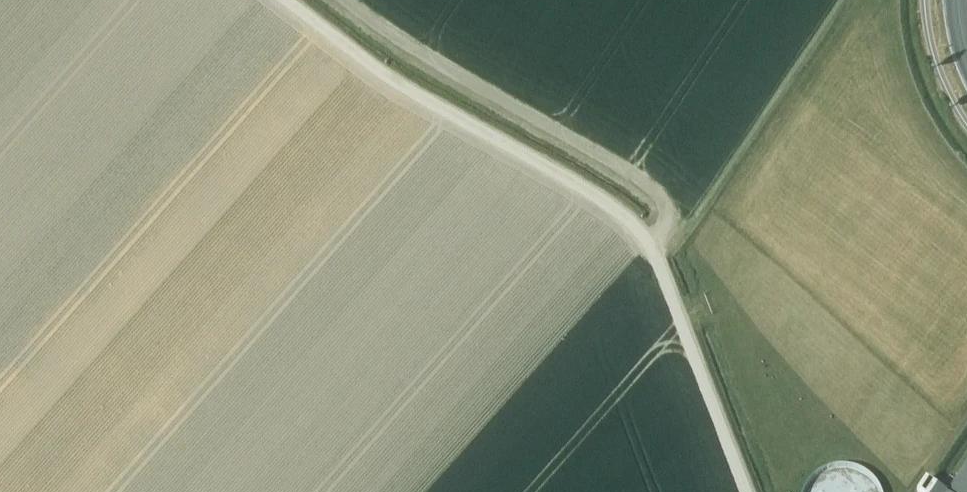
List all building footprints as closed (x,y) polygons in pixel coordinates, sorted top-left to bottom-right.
[(951,491),(966,491),(966,469),(951,491)]
